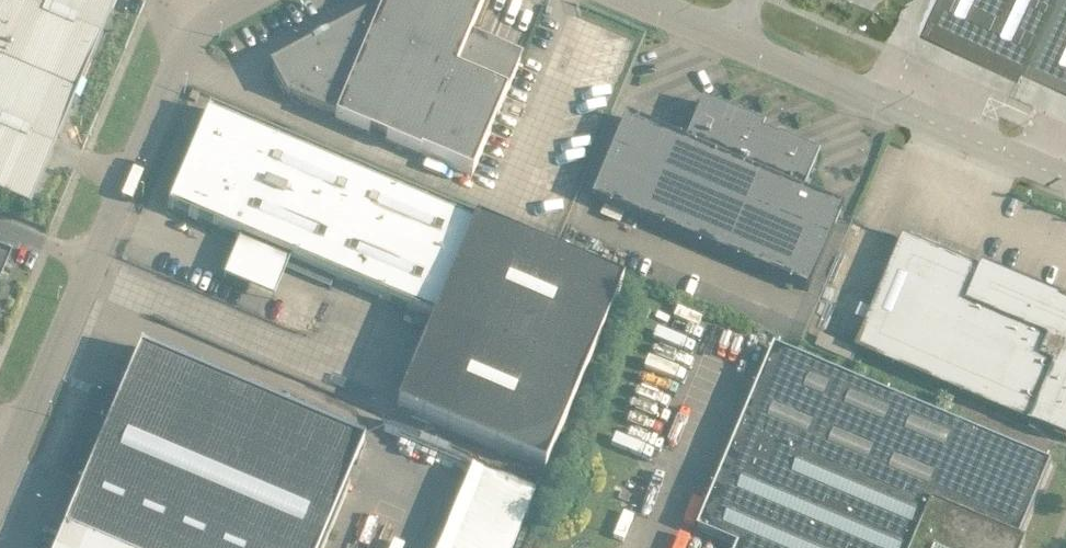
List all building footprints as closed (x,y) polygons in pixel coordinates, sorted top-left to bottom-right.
[(90,60),(116,0),(0,0),(0,192),(30,205),(91,60),(90,60)] [(335,116),(419,152),(420,150),(472,172),(520,59),(468,37),(484,0),(384,0),(379,12),(377,9),(273,64),(288,93),(291,91),(292,93),(337,112),(335,116)] [(921,22),(1022,70),(1023,68),(1021,67),(1024,61),(1065,81),(1065,0),(931,0),(921,22)] [(685,139),(625,114),(591,196),(808,288),(843,206),(804,189),(819,153),(777,135),(777,137),(762,130),(764,125),(702,99),(685,139)] [(397,404),(544,466),(623,280),(209,106),(168,204),(434,317),(397,404)] [(855,349),(1065,438),(1065,301),(1061,299),(1061,298),(982,264),(981,269),(903,236),(855,349)] [(364,439),(140,345),(121,392),(97,382),(59,472),(83,482),(63,528),(55,547),(318,547),(364,439)] [(775,345),(698,528),(739,545),(737,547),(1016,547),(1052,462),(775,345)]
